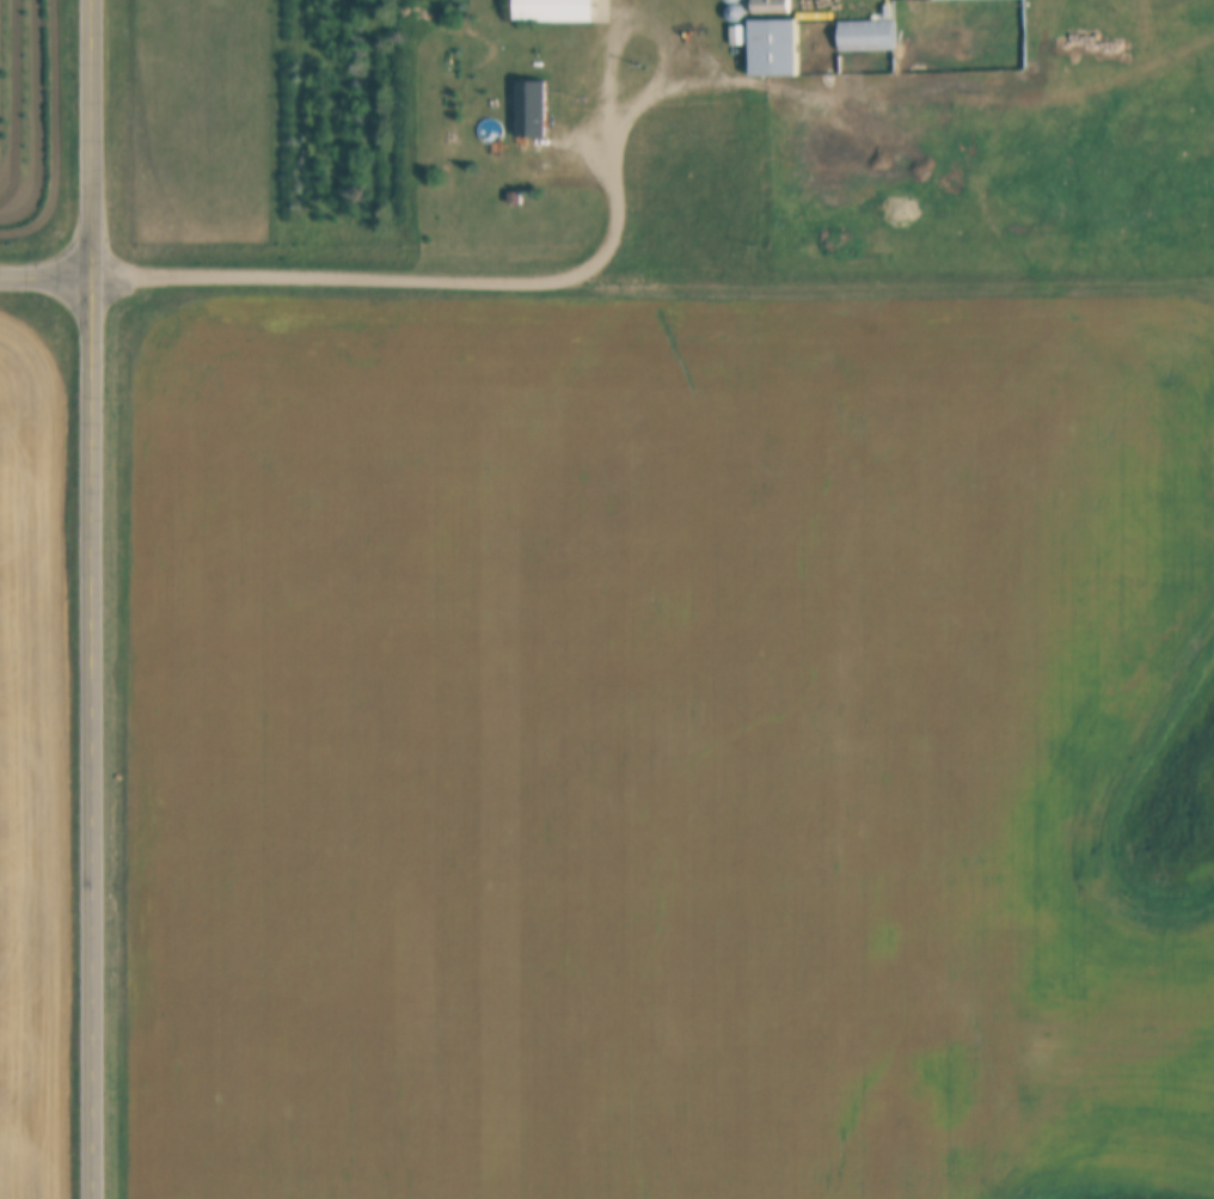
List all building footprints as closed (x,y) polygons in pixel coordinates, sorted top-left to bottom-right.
[(611,0),(523,0),(523,24),(611,23),(611,0)] [(809,20),(757,20),(758,78),(810,77),(809,20)] [(904,22),(848,22),(848,52),(904,52),(904,22)] [(536,96),(536,125),(561,125),(561,96),(536,96)]
